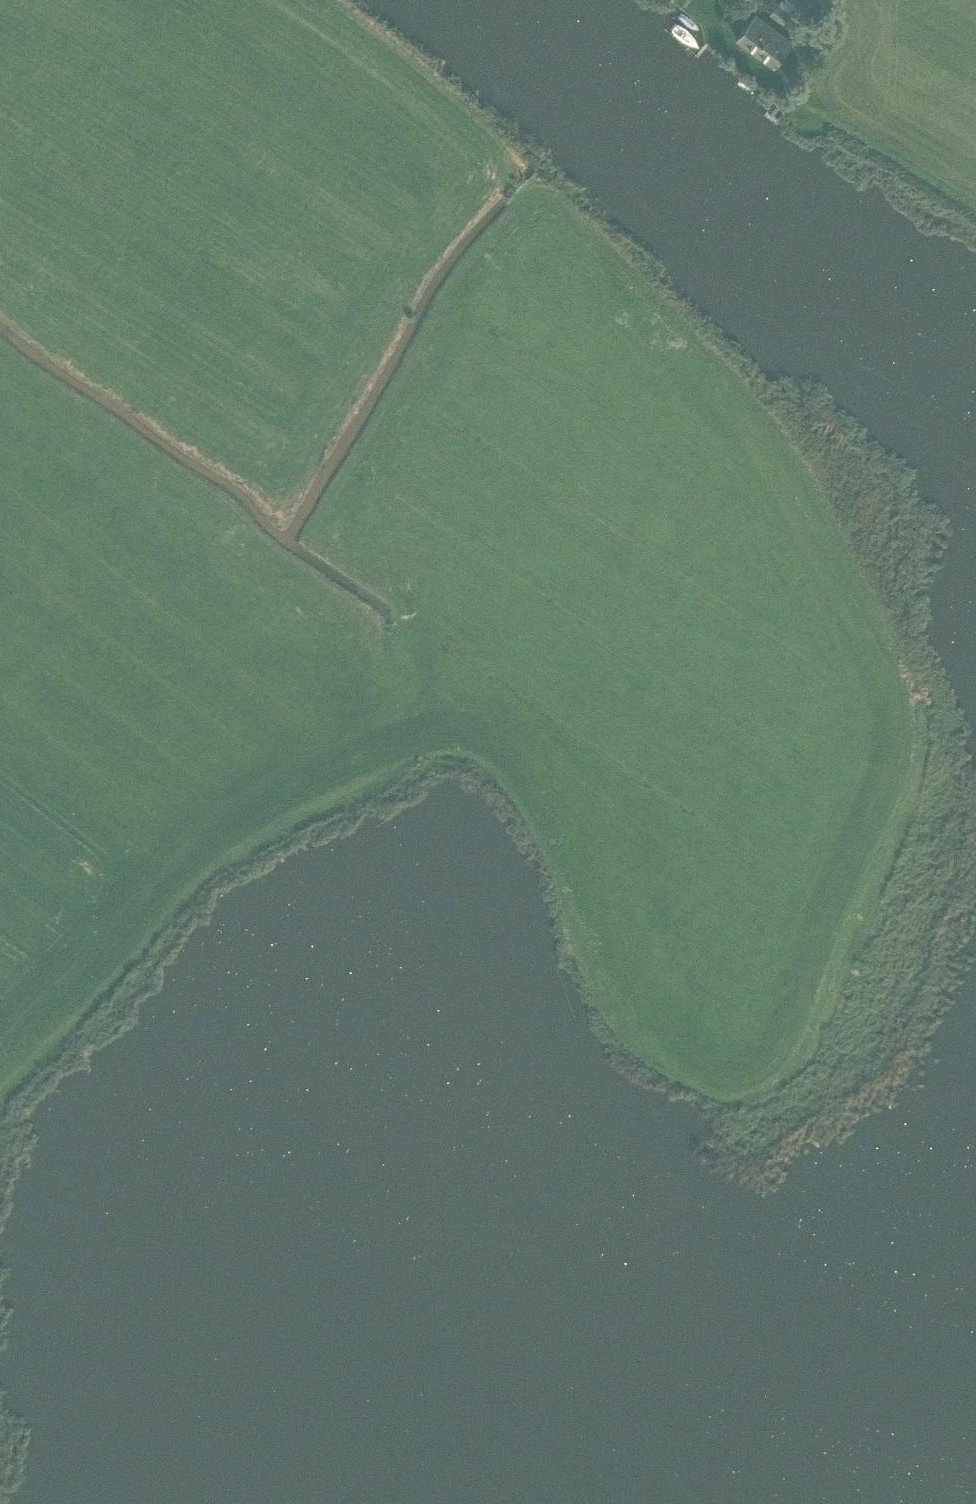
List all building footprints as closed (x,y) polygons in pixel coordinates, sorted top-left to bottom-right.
[(768,11),(791,27),(797,18),(775,2),(768,11)] [(736,38),(774,66),(792,41),(755,13),(736,38)]
